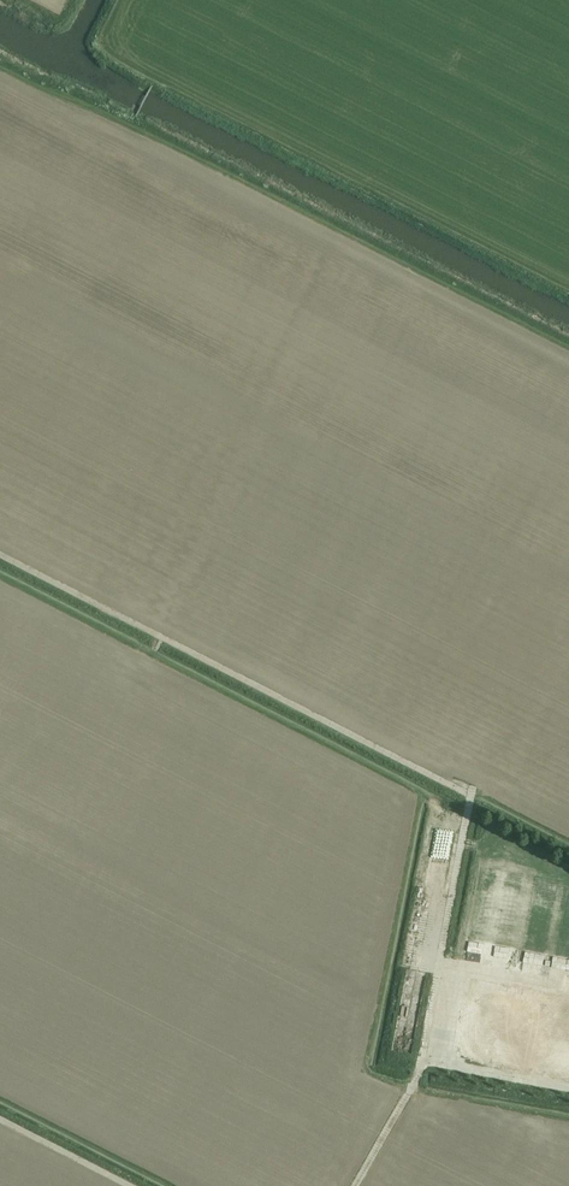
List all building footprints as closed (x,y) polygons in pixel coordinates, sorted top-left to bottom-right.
[(515,879),(504,879),(503,908),(514,908),(515,879)] [(568,913),(568,890),(559,888),(556,911),(568,913)] [(568,1074),(568,1000),(474,983),(461,1054),(568,1074)] [(406,995),(413,994),(412,984),(405,985),(406,995)] [(561,1088),(568,1085),(563,1074),(556,1077),(561,1088)] [(542,1077),(543,1085),(552,1085),(552,1076),(542,1077)]
